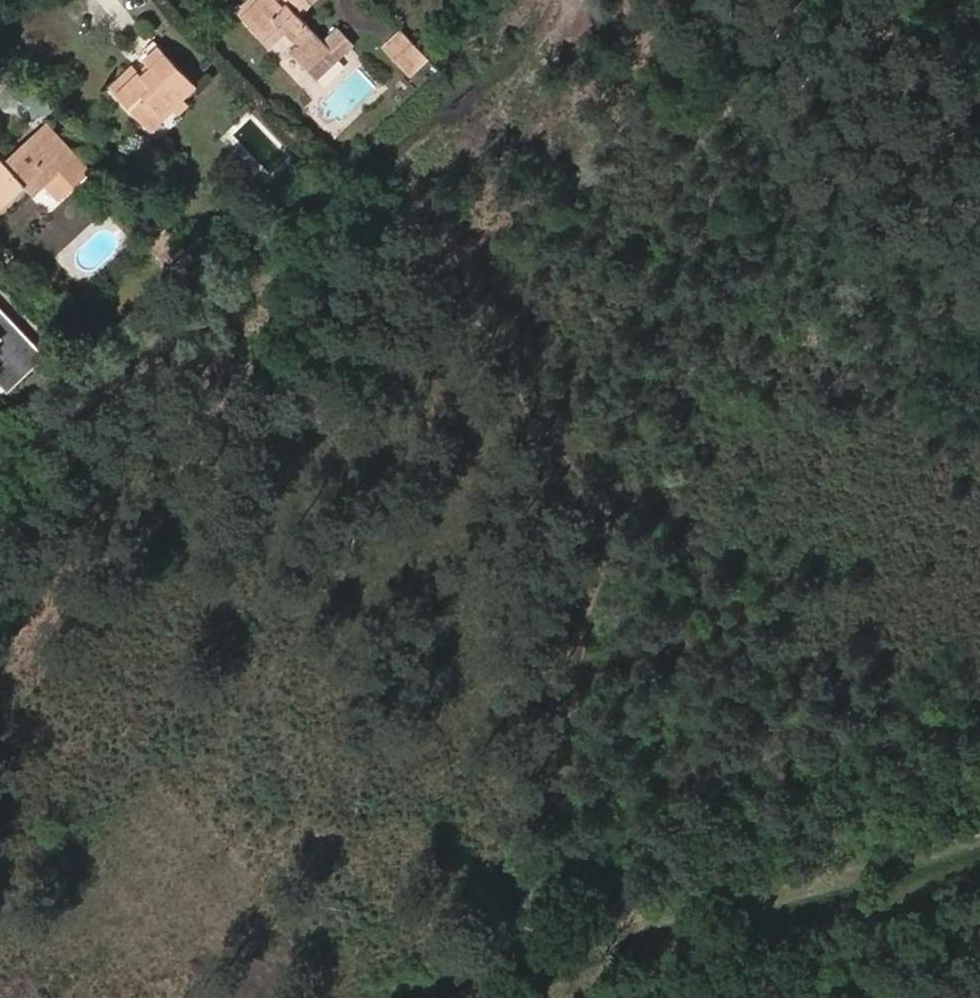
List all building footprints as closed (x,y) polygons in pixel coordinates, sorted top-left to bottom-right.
[(243,15),(259,0),(250,0),(239,11),(243,15)] [(310,6),(316,0),(259,0),(243,15),(272,46),(289,31),(300,43),(291,51),(310,71),(333,48),(298,12),(307,4),(310,6)] [(402,64),(421,48),(399,25),(381,42),(402,64)] [(180,95),(188,103),(203,88),(156,37),(143,49),(145,51),(141,54),(151,64),(143,72),(140,69),(115,91),(147,125),(180,95)] [(111,86),(115,91),(140,69),(136,64),(111,86)] [(174,108),(179,112),(188,103),(180,95),(147,125),(150,129),(174,108)] [(57,150),(66,142),(48,123),(40,131),(57,150)] [(92,169),(66,142),(57,150),(40,131),(5,161),(0,155),(0,213),(28,187),(36,196),(50,183),(62,197),(92,169)] [(35,357),(0,319),(0,372),(11,362),(19,371),(35,357)] [(8,383),(19,371),(11,362),(0,372),(0,375),(8,383)]
